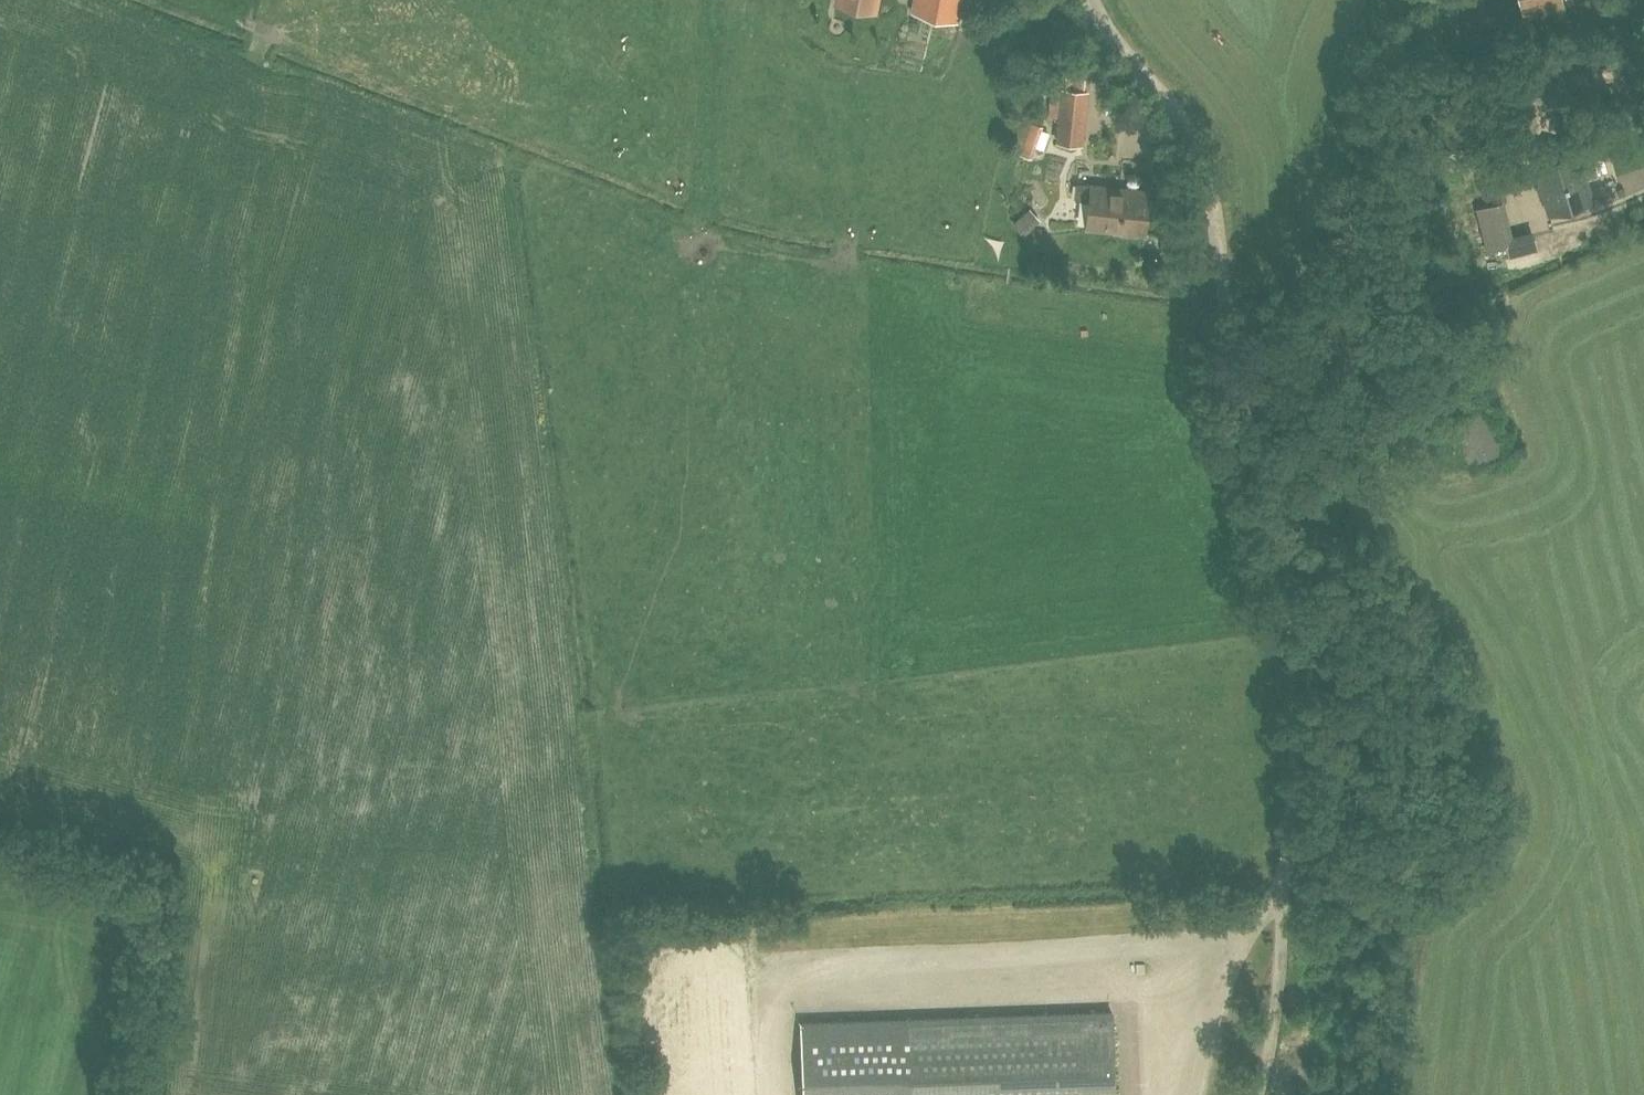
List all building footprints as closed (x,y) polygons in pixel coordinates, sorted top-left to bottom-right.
[(836,3),(875,11),(878,0),(837,0),(836,3)] [(962,0),(915,0),(912,13),(957,22),(962,0)] [(1564,0),(1519,0),(1524,19),(1566,9),(1564,0)] [(1081,145),(1087,92),(1063,90),(1058,142),(1081,145)] [(1032,121),(1031,124),(1020,154),(1033,158),(1039,140),(1046,142),(1049,132),(1042,130),(1044,125),(1032,121)] [(1593,202),(1586,178),(1598,174),(1585,130),(1567,136),(1571,150),(1535,161),(1550,214),(1593,202)] [(1160,164),(1157,178),(1160,184),(1168,186),(1174,182),(1177,168),(1174,162),(1165,160),(1160,164)] [(1076,200),(1080,200),(1090,201),(1088,228),(1122,232),(1122,235),(1137,237),(1137,233),(1145,234),(1149,192),(1077,184),(1076,200)] [(1515,244),(1504,203),(1473,211),(1483,252),(1515,244)] [(1031,207),(1013,223),(1024,236),(1042,219),(1031,207)] [(1082,338),(1090,336),(1089,328),(1080,330),(1082,338)] [(1460,429),(1455,431),(1473,469),(1504,452),(1482,407),(1456,419),(1460,429)] [(799,1023),(802,1094),(1116,1094),(1113,1012),(799,1023)]
